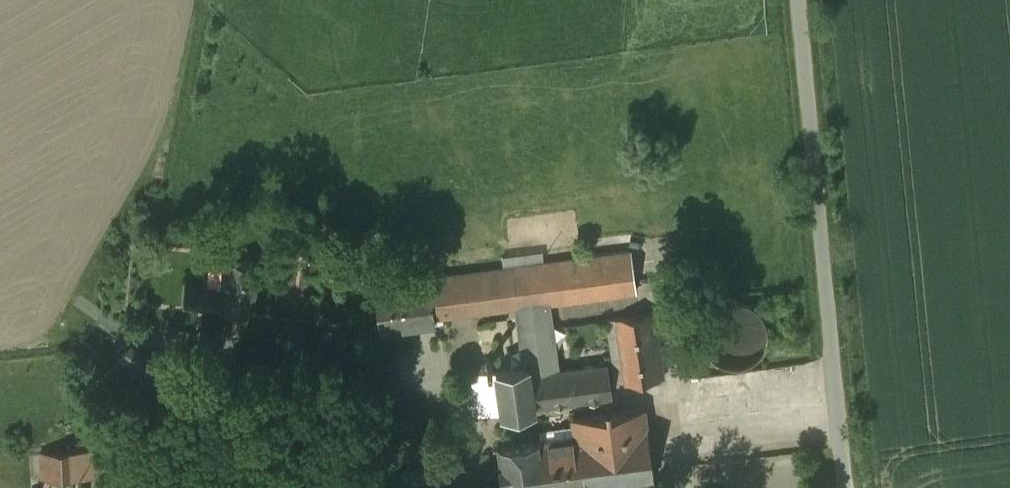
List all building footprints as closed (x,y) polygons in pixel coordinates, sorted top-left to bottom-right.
[(632,251),(543,263),(548,302),(637,291),(632,251)] [(259,264),(226,260),(223,292),(221,308),(254,312),(259,264)] [(543,263),(437,276),(442,316),(518,306),(548,302),(543,263)] [(442,316),(437,276),(409,280),(410,286),(375,290),(380,329),(435,322),(434,317),(442,316)] [(221,308),(223,292),(191,289),(190,305),(221,308)] [(704,320),(702,326),(701,332),(702,338),(703,344),(706,350),(709,355),(714,359),(719,363),(725,365),(731,366),(737,366),(743,365),(749,363),(754,360),(759,356),(763,351),(766,346),(767,340),(768,334),(768,328),(766,322),(764,316),(760,311),(756,307),(750,303),(745,301),(739,300),(732,300),(726,301),(721,303),(715,306),(710,310),(707,315),(704,320)] [(557,370),(548,302),(518,306),(525,366),(529,365),(531,373),(557,370)] [(655,312),(612,318),(621,383),(664,377),(655,312)] [(612,396),(607,363),(531,373),(527,373),(535,406),(612,396)] [(501,411),(535,406),(527,373),(531,373),(529,365),(525,366),(496,369),(501,410),(501,411)] [(501,410),(496,369),(466,373),(470,405),(483,403),(484,412),(501,410)] [(580,416),(589,485),(589,487),(654,487),(644,407),(580,416)] [(589,485),(580,416),(572,417),(575,436),(497,446),(503,487),(568,487),(589,485)] [(108,474),(103,449),(99,449),(41,452),(42,477),(108,474)]
